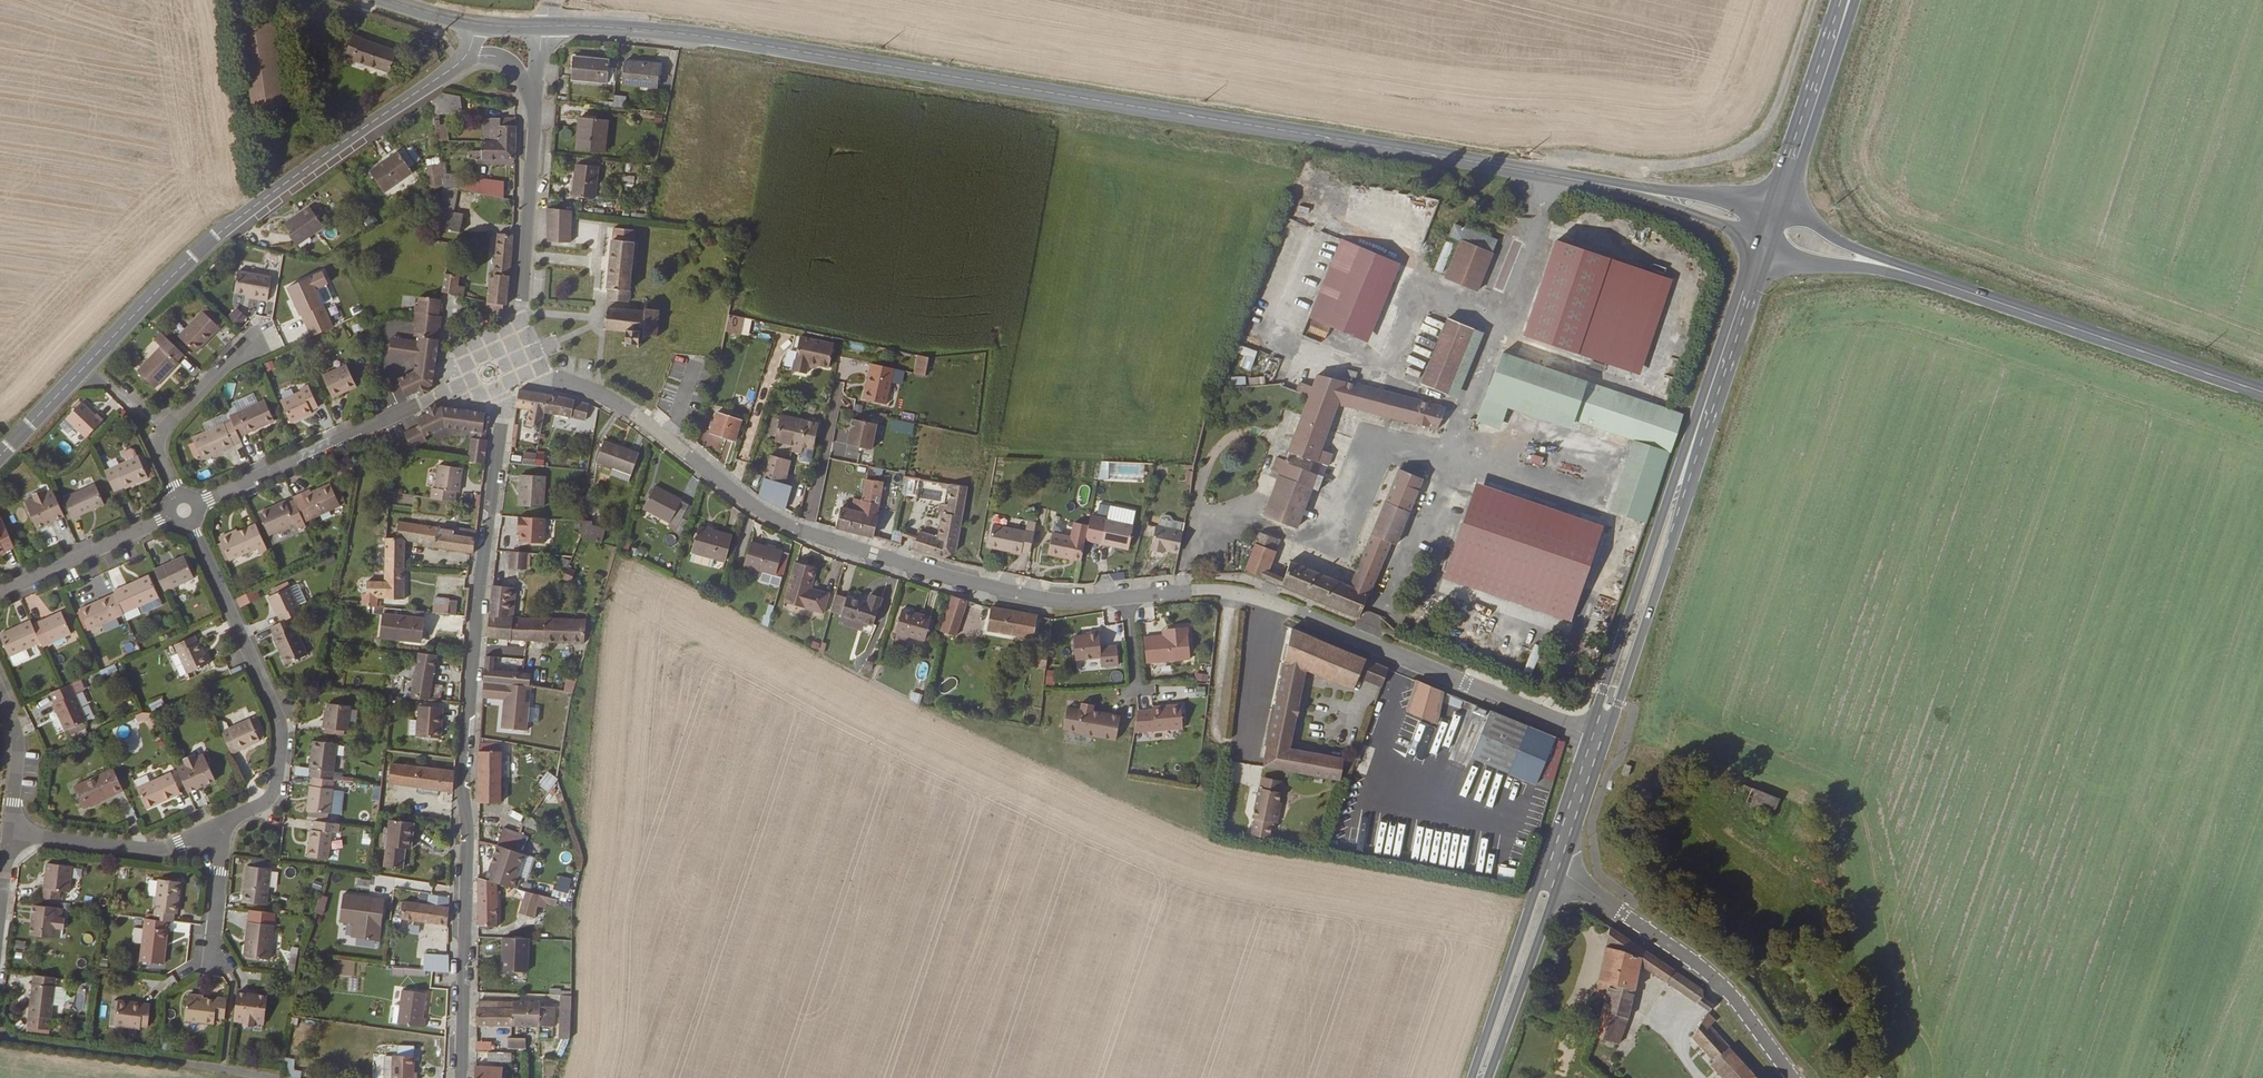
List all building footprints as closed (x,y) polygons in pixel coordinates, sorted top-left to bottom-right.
[(241,31),(253,116),(292,110),(279,26),(241,31)] [(343,60),(388,75),(396,53),(353,37),(343,60)] [(583,57),(580,80),(607,84),(610,60),(583,57)] [(626,60),(624,82),(657,88),(661,66),(626,60)] [(661,75),(661,88),(670,88),(670,75),(661,75)] [(448,93),(433,103),(434,115),(462,111),(463,97),(448,93)] [(624,107),(624,96),(614,95),(613,107),(624,107)] [(462,111),(434,115),(435,121),(462,112),(462,111)] [(582,111),(578,142),(600,144),(605,113),(582,111)] [(517,145),(517,120),(502,118),(501,124),(493,123),(492,141),(498,141),(498,145),(517,145)] [(517,164),(517,145),(498,145),(484,144),(484,154),(474,154),(474,161),(517,164)] [(412,163),(419,161),(415,147),(408,150),(412,163)] [(400,151),(370,170),(384,190),(413,171),(400,151)] [(425,158),(426,165),(439,164),(439,157),(425,158)] [(581,164),(576,195),(599,198),(604,168),(581,164)] [(442,183),(442,184),(434,226),(461,230),(467,190),(442,183)] [(484,195),(501,199),(506,201),(507,184),(484,183),(484,195)] [(484,195),(481,194),(480,204),(500,210),(501,199),(484,195)] [(310,205),(282,224),(295,244),(323,224),(310,205)] [(551,206),(551,241),(572,242),(571,210),(551,206)] [(1489,252),(1471,290),(1479,293),(1500,248),(1454,227),(1451,234),(1458,238),(1489,252)] [(631,303),(637,244),(638,232),(617,230),(610,301),(631,303)] [(490,279),(486,301),(508,305),(513,235),(499,233),(494,268),(477,265),(476,276),(490,279)] [(1471,290),(1489,252),(1458,238),(1440,275),(1457,283),(1471,290)] [(1386,255),(1337,239),(1310,319),(1359,335),(1386,255)] [(1522,333),(1634,372),(1668,276),(1556,240),(1522,333)] [(1359,335),(1364,337),(1391,257),(1386,255),(1359,335)] [(309,338),(333,328),(317,289),(329,285),(323,271),(288,286),(309,338)] [(241,272),(237,293),(261,297),(261,301),(269,302),(273,278),(241,272)] [(445,273),(444,291),(461,295),(462,290),(457,288),(460,276),(445,273)] [(398,377),(401,383),(406,395),(419,390),(421,394),(430,390),(431,386),(433,383),(440,338),(438,337),(440,324),(442,324),(443,315),(439,314),(442,298),(421,295),(419,305),(417,305),(413,324),(416,324),(415,334),(420,335),(419,340),(408,338),(404,357),(417,359),(414,371),(398,377)] [(1676,320),(1692,324),(1697,308),(1681,303),(1676,320)] [(205,310),(223,327),(226,324),(209,307),(205,310)] [(237,327),(247,317),(236,307),(226,317),(237,327)] [(664,314),(609,309),(608,332),(627,335),(626,348),(642,349),(644,337),(646,338),(646,341),(650,341),(650,338),(662,339),(664,314)] [(205,310),(181,335),(198,351),(223,327),(205,310)] [(742,335),(745,318),(728,315),(725,332),(742,335)] [(1419,381),(1445,391),(1468,325),(1442,315),(1419,381)] [(1308,320),(1305,333),(1327,338),(1330,325),(1308,320)] [(354,333),(364,330),(361,322),(351,325),(354,333)] [(1454,394),(1458,395),(1481,329),(1468,325),(1445,391),(1454,394)] [(1665,355),(1681,359),(1690,330),(1674,325),(1665,355)] [(186,355),(163,333),(157,339),(163,346),(138,370),(155,387),(181,363),(180,361),(186,355)] [(389,354),(404,357),(408,338),(392,336),(389,354)] [(807,377),(809,369),(810,366),(818,368),(831,370),(837,349),(802,340),(794,374),(807,377)] [(849,341),(848,349),(864,351),(865,343),(849,341)] [(1251,372),(1258,351),(1238,344),(1231,365),(1251,372)] [(1635,439),(1670,452),(1682,413),(1600,384),(1564,372),(1506,351),(1499,349),(1478,409),(1501,416),(1505,407),(1510,394),(1574,419),(1635,439)] [(914,374),(926,376),(928,357),(917,355),(914,374)] [(263,363),(266,372),(275,369),(271,360),(263,363)] [(861,399),(894,407),(897,395),(891,394),(894,383),(901,385),(905,371),(871,363),(861,399)] [(349,365),(326,376),(335,398),(359,387),(349,365)] [(113,366),(108,370),(112,374),(117,369),(113,366)] [(1279,482),(1266,517),(1287,526),(1293,528),(1298,531),(1314,491),(1304,487),(1310,473),(1319,477),(1320,473),(1315,471),(1318,464),(1332,469),(1338,454),(1325,449),(1334,413),(1341,415),(1345,404),(1360,408),(1436,427),(1445,406),(1356,383),(1345,380),(1319,374),(1317,379),(1314,387),(1311,395),(1296,438),(1287,461),(1281,475),(1279,482)] [(1347,374),(1345,380),(1356,383),(1358,377),(1347,374)] [(1245,376),(1231,377),(1232,386),(1246,384),(1245,376)] [(1249,384),(1266,383),(1265,376),(1249,378),(1249,384)] [(1302,392),(1311,395),(1314,387),(1306,383),(1302,392)] [(301,392),(283,399),(293,422),(313,414),(313,411),(321,408),(310,384),(302,388),(301,392)] [(400,385),(374,395),(380,411),(406,402),(400,385)] [(520,391),(517,408),(579,419),(582,401),(580,400),(520,391)] [(1510,394),(1505,407),(1569,428),(1574,419),(1510,394)] [(267,399),(233,415),(235,419),(242,436),(277,421),(267,399)] [(84,403),(68,418),(88,437),(106,420),(100,414),(97,416),(84,403)] [(405,430),(408,437),(411,445),(427,439),(425,434),(446,426),(479,430),(483,430),(486,412),(443,405),(438,407),(436,403),(426,407),(428,412),(418,417),(420,424),(405,430)] [(1501,416),(1478,409),(1475,416),(1486,420),(1499,425),(1501,416)] [(483,430),(479,430),(478,437),(486,438),(490,412),(486,412),(483,430)] [(719,414),(713,437),(738,443),(743,421),(719,414)] [(779,438),(779,441),(797,447),(803,420),(786,415),(785,416),(779,415),(774,436),(779,438)] [(245,441),(242,436),(235,419),(195,436),(205,459),(245,441)] [(851,419),(848,446),(874,449),(876,422),(851,419)] [(803,420),(797,447),(796,452),(804,454),(805,449),(814,451),(821,425),(821,423),(803,420)] [(891,421),(890,432),(913,433),(914,422),(891,421)] [(835,428),(833,442),(846,444),(848,430),(835,428)] [(1289,450),(1293,432),(1283,430),(1280,448),(1289,450)] [(471,436),(467,459),(486,462),(489,439),(486,438),(478,437),(471,436)] [(629,468),(633,447),(597,439),(592,460),(610,464),(629,468)] [(1628,464),(1663,475),(1670,452),(1635,439),(1627,463),(1628,464)] [(523,452),(523,465),(544,466),(544,453),(523,452)] [(1532,454),(1530,462),(1541,465),(1543,457),(1532,454)] [(789,461),(774,456),(769,479),(783,484),(783,481),(789,461)] [(1278,457),(1272,471),(1281,475),(1287,461),(1278,457)] [(140,458),(108,472),(117,493),(125,489),(127,490),(150,480),(140,458)] [(783,481),(789,483),(794,462),(789,461),(783,481)] [(433,487),(431,498),(454,501),(456,491),(458,491),(462,468),(439,464),(436,488),(433,487)] [(608,472),(627,476),(629,468),(610,464),(608,472)] [(1613,511),(1647,522),(1658,489),(1663,475),(1628,464),(1613,511)] [(1288,561),(1279,583),(1328,602),(1363,616),(1390,547),(1392,547),(1394,543),(1398,544),(1410,513),(1422,477),(1397,467),(1390,482),(1349,584),(1288,561)] [(522,471),(517,502),(540,506),(545,474),(522,471)] [(1310,473),(1304,487),(1314,491),(1321,494),(1327,479),(1319,477),(1310,473)] [(684,515),(687,499),(682,498),(684,485),(645,476),(642,498),(680,507),(679,513),(684,515)] [(916,496),(916,479),(903,478),(903,496),(916,496)] [(783,484),(769,479),(764,496),(777,503),(783,484)] [(844,507),(839,528),(874,539),(881,505),(878,504),(883,484),(869,480),(864,499),(862,511),(851,508),(844,507)] [(783,484),(777,503),(788,508),(794,485),(789,483),(783,481),(783,484)] [(1604,527),(1475,482),(1443,577),(1569,621),(1604,527)] [(307,523),(343,507),(333,485),(317,491),(316,491),(297,499),(298,502),(306,521),(307,523)] [(682,498),(687,499),(690,486),(684,485),(682,498)] [(919,537),(910,549),(946,559),(958,551),(966,514),(972,488),(955,485),(951,507),(940,505),(938,513),(945,515),(940,535),(920,531),(919,537)] [(96,486),(64,500),(73,519),(104,505),(96,486)] [(805,489),(802,503),(821,508),(824,494),(805,489)] [(67,516),(58,494),(49,498),(45,491),(34,495),(37,504),(29,507),(38,529),(67,516)] [(854,497),(851,508),(862,511),(864,499),(854,497)] [(271,510),(262,514),(271,536),(298,524),(306,521),(298,502),(290,505),(272,513),(271,510)] [(272,513),(290,505),(289,502),(271,510),(272,513)] [(800,511),(799,516),(818,522),(821,508),(802,503),(800,511)] [(892,521),(893,510),(886,509),(885,520),(892,521)] [(1128,542),(1133,520),(1090,511),(1085,535),(1109,540),(1109,539),(1128,542)] [(1162,524),(1187,529),(1189,520),(1178,518),(1175,513),(1169,512),(1163,515),(1162,524)] [(2,517),(0,517),(0,555),(7,551),(15,547),(2,517)] [(517,517),(518,545),(545,545),(545,517),(517,517)] [(402,546),(406,547),(409,547),(409,543),(436,546),(436,548),(474,552),(475,539),(454,537),(454,533),(445,531),(439,530),(439,526),(398,520),(396,537),(396,540),(402,540),(402,546)] [(579,539),(601,543),(604,529),(590,526),(591,522),(581,520),(579,539)] [(1030,553),(1033,534),(1036,522),(1027,521),(1025,532),(993,526),(989,545),(1009,549),(1009,552),(1020,554),(1021,551),(1030,553)] [(1168,547),(1183,549),(1187,529),(1162,524),(1159,523),(1154,546),(1167,550),(1168,547)] [(268,545),(260,526),(235,536),(233,534),(223,539),(232,561),(268,545)] [(692,529),(687,555),(720,561),(726,535),(692,529)] [(893,529),(892,540),(899,541),(901,530),(893,529)] [(1255,546),(1246,570),(1267,578),(1277,552),(1276,551),(1279,541),(1260,532),(1258,537),(1251,534),(1247,543),(1255,546)] [(1048,553),(1080,560),(1084,539),(1052,533),(1048,553)] [(385,569),(405,569),(406,547),(402,546),(402,540),(396,540),(396,537),(387,536),(385,569)] [(758,577),(776,581),(784,549),(746,540),(740,563),(760,569),(758,577)] [(527,551),(510,549),(509,566),(525,567),(527,551)] [(187,557),(157,569),(169,595),(178,591),(177,587),(196,579),(187,557)] [(791,560),(781,599),(820,609),(825,590),(807,586),(812,566),(791,560)] [(576,571),(568,568),(564,579),(572,582),(576,571)] [(385,579),(384,594),(403,595),(405,569),(385,569),(385,579)] [(126,613),(132,610),(162,598),(152,575),(123,587),(116,591),(117,594),(126,613)] [(378,594),(384,594),(385,579),(366,578),(365,589),(378,590),(378,594)] [(294,587),(302,606),(311,602),(303,583),(294,587)] [(489,599),(484,637),(493,637),(497,637),(499,614),(512,615),(515,587),(491,584),(489,599)] [(285,621),(295,616),(304,612),(302,606),(294,587),(271,596),(279,616),(282,614),(285,621)] [(240,598),(243,605),(262,597),(259,589),(240,598)] [(362,589),(362,603),(381,606),(382,599),(377,598),(378,594),(378,590),(365,589),(362,589)] [(833,590),(829,609),(874,619),(880,592),(868,589),(866,598),(833,590)] [(126,613),(117,594),(83,609),(91,629),(126,614),(126,613)] [(434,597),(432,612),(447,613),(448,600),(448,599),(434,597)] [(967,602),(952,597),(946,617),(960,623),(967,602)] [(456,614),(457,601),(448,600),(447,613),(456,614)] [(768,626),(774,606),(768,604),(762,624),(768,626)] [(424,611),(406,608),(405,616),(382,613),(379,637),(397,640),(397,637),(421,639),(424,611)] [(988,633),(1033,639),(1035,616),(1014,614),(991,609),(988,633)] [(63,610),(35,622),(42,640),(45,644),(73,632),(63,610)] [(901,610),(894,631),(923,639),(930,619),(901,610)] [(499,614),(497,637),(523,638),(529,639),(531,617),(512,615),(499,614)] [(285,621),(275,626),(279,636),(278,637),(289,662),(311,653),(295,616),(285,621)] [(35,622),(33,617),(1,631),(10,653),(42,640),(35,622)] [(549,619),(531,617),(529,639),(582,641),(583,618),(549,619)] [(960,623),(946,617),(941,633),(955,637),(956,637),(960,623)] [(1191,659),(1188,626),(1167,628),(1168,635),(1164,635),(1145,637),(1147,662),(1191,659)] [(1358,653),(1294,628),(1281,683),(1273,722),(1266,749),(1291,753),(1309,669),(1359,688),(1363,677),(1384,685),(1391,666),(1358,653)] [(1101,646),(1099,631),(1086,632),(1087,634),(1074,635),(1076,659),(1101,657),(1102,666),(1119,664),(1117,645),(1101,646)] [(192,638),(169,648),(182,676),(204,665),(192,638)] [(437,654),(418,653),(409,698),(439,700),(441,687),(432,686),(437,654)] [(483,655),(480,680),(527,685),(530,686),(530,674),(522,672),(492,669),(493,656),(483,655)] [(864,661),(863,673),(871,674),(872,662),(864,661)] [(918,663),(918,677),(926,678),(927,663),(918,663)] [(1055,685),(1056,670),(1047,670),(1046,685),(1055,685)] [(1195,681),(1208,682),(1208,673),(1195,673),(1195,681)] [(1424,679),(1420,677),(1410,708),(1415,710),(1424,679)] [(1424,679),(1415,710),(1441,720),(1446,688),(1424,679)] [(525,726),(527,685),(480,680),(479,695),(500,696),(499,724),(525,726)] [(910,700),(918,703),(921,694),(912,692),(910,700)] [(72,695),(50,704),(62,731),(83,722),(72,695)] [(1066,707),(1064,735),(1118,738),(1120,714),(1094,712),(1095,704),(1081,703),(1081,708),(1066,707)] [(341,732),(345,732),(348,707),(325,705),(324,714),(323,720),(321,720),(320,730),(322,730),(341,732)] [(413,736),(437,738),(440,707),(416,705),(413,736)] [(1185,729),(1183,705),(1170,705),(1170,707),(1166,708),(1164,706),(1153,707),(1155,731),(1185,729)] [(1542,778),(1560,733),(1494,707),(1486,728),(1476,753),(1542,778)] [(250,720),(259,742),(264,740),(254,718),(250,720)] [(250,720),(221,732),(231,755),(259,742),(250,720)] [(310,772),(310,778),(311,778),(331,780),(335,745),(312,742),(307,771),(310,772)] [(499,743),(499,749),(510,755),(510,743),(499,743)] [(488,748),(477,747),(476,802),(500,800),(499,775),(499,749),(497,749),(488,748)] [(499,749),(499,775),(509,775),(510,755),(499,749)] [(1291,753),(1266,749),(1263,768),(1339,782),(1340,782),(1344,761),(1291,753)] [(185,767),(176,772),(186,794),(215,781),(205,759),(195,763),(192,756),(182,760),(185,767)] [(454,769),(385,758),(382,786),(409,786),(452,792),(454,769)] [(1625,765),(1622,775),(1628,777),(1631,767),(1625,765)] [(82,789),(74,792),(78,801),(85,798),(88,804),(99,800),(98,797),(120,787),(111,767),(78,781),(82,789)] [(549,790),(557,779),(546,771),(538,783),(549,790)] [(171,774),(135,789),(144,809),(179,794),(171,774)] [(331,780),(311,778),(309,787),(308,788),(304,812),(306,812),(325,815),(327,815),(332,781),(331,780)] [(1736,792),(1747,797),(1753,783),(1742,778),(1736,792)] [(1263,779),(1261,790),(1279,794),(1281,783),(1263,779)] [(71,784),(74,792),(82,789),(78,781),(71,784)] [(1753,783),(1747,797),(1775,810),(1781,795),(1753,783)] [(98,797),(99,800),(121,790),(120,787),(98,797)] [(1279,794),(1261,790),(1259,789),(1252,819),(1255,820),(1251,836),(1269,840),(1272,824),(1276,825),(1280,811),(1277,810),(1281,794),(1279,794)] [(85,798),(78,801),(80,807),(88,804),(85,798)] [(390,816),(384,862),(399,865),(403,844),(409,844),(412,818),(390,816)] [(338,824),(313,821),(312,831),(309,831),(306,857),(325,860),(330,834),(336,834),(338,824)] [(496,843),(515,848),(521,832),(501,825),(496,843)] [(363,833),(362,844),(369,844),(370,834),(363,833)] [(485,875),(496,878),(504,880),(515,884),(519,873),(526,852),(515,848),(496,843),(485,875)] [(526,852),(519,873),(530,877),(537,856),(526,852)] [(45,867),(39,900),(56,903),(58,895),(66,896),(70,871),(45,867)] [(1634,867),(1631,873),(1639,879),(1643,874),(1634,867)] [(244,869),(239,905),(262,907),(268,872),(244,869)] [(476,872),(475,918),(495,923),(496,878),(485,875),(476,872)] [(558,875),(553,898),(567,901),(572,878),(558,875)] [(151,923),(166,925),(169,925),(170,919),(174,919),(179,889),(157,886),(151,923)] [(535,908),(539,892),(525,887),(520,907),(514,908),(513,926),(540,929),(542,908),(535,908)] [(376,939),(379,897),(370,897),(369,900),(363,899),(364,896),(338,894),(336,922),(350,924),(349,937),(376,939)] [(324,915),(327,897),(318,895),(315,913),(324,915)] [(447,921),(447,903),(404,898),(401,914),(447,921)] [(57,911),(32,908),(28,938),(51,941),(53,932),(60,934),(63,923),(55,921),(57,911)] [(391,927),(399,928),(401,914),(393,913),(391,927)] [(1704,986),(1612,919),(1595,990),(1609,1000),(1632,1005),(1642,962),(1698,1001),(1702,992),(1704,986)] [(151,923),(144,922),(137,966),(161,969),(165,940),(164,937),(166,925),(151,923)] [(240,957),(240,960),(267,963),(271,938),(244,935),(243,944),(245,944),(243,957),(240,957)] [(502,935),(501,967),(512,968),(525,968),(526,936),(502,935)] [(291,947),(288,971),(296,972),(298,948),(291,947)] [(420,953),(418,967),(429,967),(425,954),(420,953)] [(429,967),(449,969),(446,956),(425,954),(429,967)] [(212,976),(211,989),(223,989),(223,976),(212,976)] [(55,981),(33,979),(27,1019),(48,1022),(50,1010),(53,993),(55,981)] [(399,992),(393,1025),(421,1029),(422,1020),(419,1019),(423,996),(399,992)] [(53,993),(50,1010),(57,1011),(62,1007),(64,998),(60,993),(53,993)] [(210,1018),(220,1019),(222,1000),(213,999),(212,1001),(199,999),(194,998),(191,996),(186,995),(183,997),(180,1021),(209,1024),(210,1018)] [(233,997),(230,1022),(241,1023),(240,1031),(249,1032),(251,1025),(261,1026),(264,1001),(233,997)] [(477,998),(477,1005),(512,1006),(512,1021),(550,1021),(550,1001),(537,1001),(538,998),(477,998)] [(568,1018),(568,1005),(557,1004),(557,1018),(568,1018)] [(477,1005),(474,1005),(474,1021),(512,1021),(512,1006),(477,1005)] [(1729,1077),(1748,1077),(1757,1070),(1711,1018),(1715,1010),(1710,1005),(1698,1036),(1720,1062),(1720,1067),(1729,1077)] [(115,1007),(111,1032),(136,1036),(137,1031),(143,1032),(147,1011),(115,1007)] [(557,1018),(556,1031),(568,1031),(568,1018),(557,1018)] [(27,1019),(26,1023),(47,1027),(48,1022),(27,1019)] [(524,1031),(510,1031),(507,1031),(507,1044),(524,1044),(524,1031)] [(1569,1034),(1564,1046),(1571,1050),(1576,1037),(1569,1034)] [(290,1049),(300,1050),(302,1040),(291,1039),(290,1049)] [(509,1047),(487,1046),(487,1055),(509,1056),(509,1047)] [(301,1077),(301,1070),(294,1070),(294,1058),(285,1057),(284,1077),(301,1077)] [(388,1077),(412,1077),(412,1073),(409,1073),(410,1059),(389,1057),(388,1077)] [(474,1077),(502,1077),(502,1063),(474,1062),(474,1077)]
